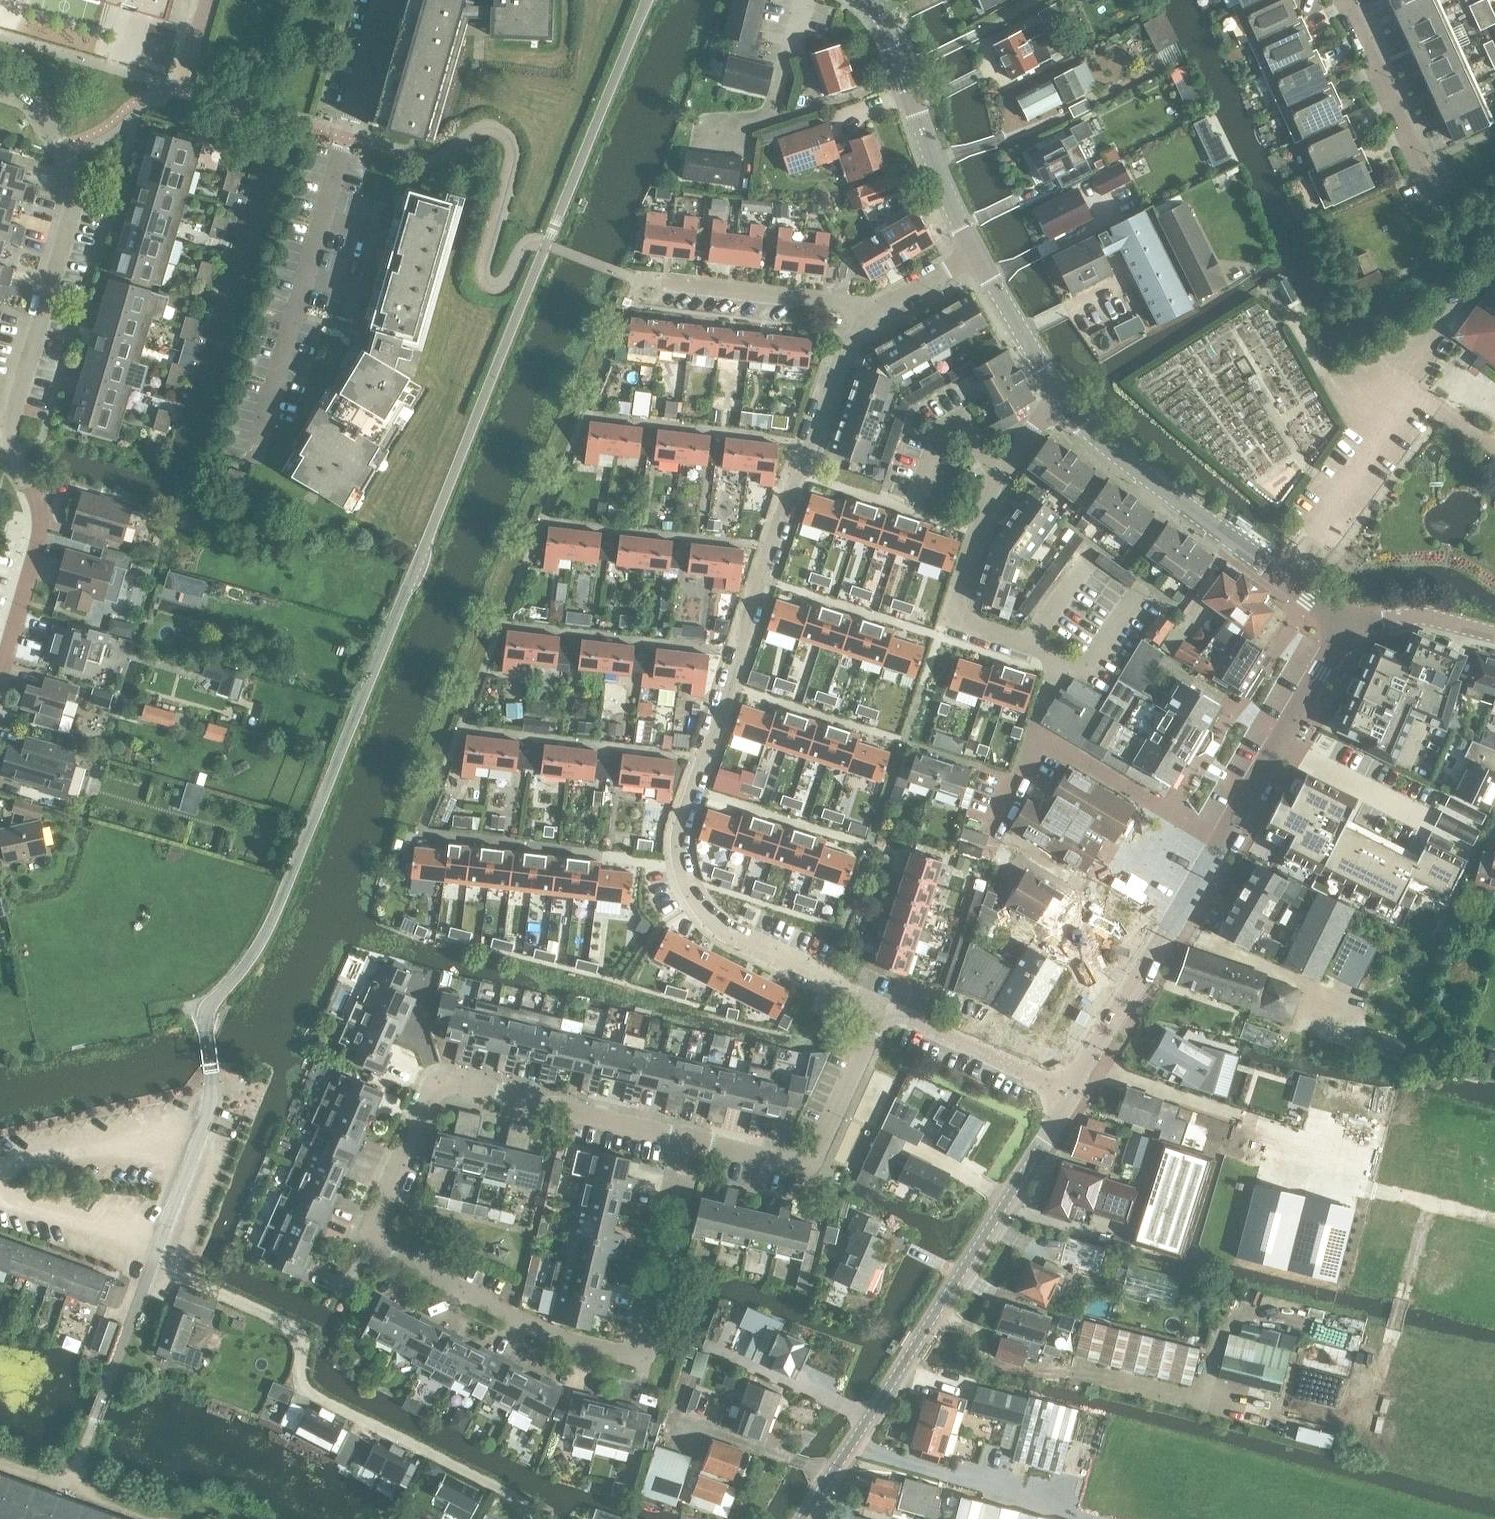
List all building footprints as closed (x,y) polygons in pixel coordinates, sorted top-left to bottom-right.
[(99,4),(100,2),(121,8),(122,5),(137,9),(137,12),(165,21),(171,0),(85,0),(99,4)] [(368,124),(368,125),(411,137),(419,139),(434,143),(457,64),(462,47),(465,36),(470,19),(473,6),(474,2),(466,0),(410,0),(375,124),(369,122),(368,124)] [(492,37),(542,39),(542,37),(549,37),(549,19),(551,19),(551,0),(494,0),(492,37)] [(729,59),(750,64),(751,63),(755,45),(766,0),(733,0),(724,39),(733,41),(729,59)] [(982,10),(1003,0),(977,0),(982,10)] [(1292,0),(1257,0),(1235,10),(1250,43),(1301,19),(1301,18),(1297,20),(1290,5),(1294,3),(1292,0)] [(1242,6),(1235,9),(1235,10),(1257,0),(1240,0),(1242,6)] [(1417,0),(1390,0),(1395,10),(1417,0)] [(1443,11),(1438,0),(1417,0),(1395,10),(1403,29),(1443,11)] [(1481,1),(1478,2),(1484,14),(1493,10),(1488,0),(1483,0),(1481,1)] [(1484,14),(1478,2),(1469,6),(1475,19),(1484,14)] [(1493,10),(1484,14),(1489,27),(1494,24),(1494,15),(1493,10)] [(1412,47),(1452,29),(1443,11),(1403,29),(1412,47)] [(1164,12),(1144,23),(1158,51),(1178,40),(1164,12)] [(1489,27),(1484,14),(1475,19),(1480,31),(1489,27)] [(1309,36),(1301,19),(1250,43),(1265,75),(1316,52),(1316,51),(1312,53),(1305,38),(1309,36)] [(1052,57),(1066,50),(1055,28),(1025,43),(1020,34),(995,46),(1012,79),(1053,59),(1052,57)] [(1420,66),(1460,48),(1452,29),(1412,47),(1420,66)] [(1489,57),(1494,54),(1494,46),(1492,41),(1483,45),(1489,57)] [(848,61),(847,61),(842,46),(813,55),(813,56),(807,57),(810,66),(816,65),(818,72),(813,74),(816,84),(822,83),(825,95),(855,86),(850,70),(851,70),(848,61)] [(1239,48),(1228,53),(1231,62),(1243,57),(1239,48)] [(1429,85),(1469,66),(1460,48),(1420,66),(1429,85)] [(1324,69),(1316,52),(1265,75),(1280,108),(1331,85),(1331,84),(1327,86),(1320,71),(1324,69)] [(774,68),(751,63),(750,64),(729,59),(723,85),(768,96),(774,68)] [(1185,64),(1170,71),(1175,83),(1190,77),(1185,64)] [(1437,103),(1477,85),(1469,66),(1429,85),(1437,103)] [(1028,121),(1066,102),(1067,104),(1085,95),(1072,70),(1016,98),(1028,121)] [(1190,78),(1176,84),(1185,105),(1199,99),(1190,78)] [(1339,102),(1331,85),(1280,108),(1295,141),(1346,118),(1346,117),(1342,119),(1335,104),(1339,102)] [(1446,122),(1486,103),(1477,85),(1437,103),(1446,122)] [(1071,103),(1074,113),(1092,108),(1089,98),(1071,103)] [(1494,123),(1486,103),(1446,122),(1454,141),(1494,123)] [(1206,118),(1194,124),(1202,141),(1214,136),(1206,118)] [(1354,134),(1346,118),(1295,141),(1295,142),(1305,137),(1310,147),(1307,148),(1317,169),(1310,173),(1310,174),(1361,150),(1361,149),(1357,151),(1350,136),(1354,134)] [(1037,147),(1028,152),(1038,171),(1039,176),(1043,180),(1043,182),(1057,175),(1063,187),(1092,172),(1077,143),(1093,135),(1086,120),(1070,129),(1073,136),(1040,153),(1037,147)] [(862,174),(883,167),(872,135),(835,147),(828,125),(774,142),(775,146),(779,144),(789,174),(838,158),(842,170),(841,170),(842,175),(844,175),(846,181),(863,176),(862,174)] [(150,145),(146,156),(194,170),(194,169),(189,168),(202,140),(203,140),(203,139),(178,132),(176,139),(158,134),(154,147),(151,146),(151,145),(150,145)] [(1115,147),(1104,153),(1110,163),(1120,158),(1115,147)] [(36,196),(38,187),(22,182),(26,170),(10,166),(14,154),(0,150),(0,186),(36,196)] [(1010,150),(1002,154),(1006,162),(1014,158),(1010,150)] [(1369,167),(1361,150),(1310,174),(1325,207),(1372,186),(1365,169),(1369,167)] [(742,159),(714,155),(686,152),(683,179),(738,187),(742,159)] [(194,170),(146,156),(146,158),(147,158),(151,159),(147,170),(144,169),(144,168),(143,168),(140,179),(187,193),(188,192),(183,191),(193,170),(194,171),(194,170)] [(1102,159),(1095,163),(1098,170),(1105,166),(1102,159)] [(1121,164),(1093,178),(1101,196),(1130,182),(1121,164)] [(229,169),(226,179),(239,183),(242,173),(229,169)] [(895,177),(872,184),(848,192),(854,210),(901,195),(895,177)] [(187,193),(140,179),(139,181),(140,181),(141,181),(144,182),(141,193),(137,192),(137,191),(136,191),(133,202),(181,216),(181,215),(176,214),(187,194),(187,193)] [(236,193),(239,183),(226,179),(223,189),(236,193)] [(36,196),(0,186),(0,208),(14,211),(17,199),(33,204),(36,196)] [(658,188),(656,197),(670,199),(671,190),(658,188)] [(458,205),(448,202),(409,191),(370,330),(376,332),(370,354),(356,346),(356,347),(362,351),(350,370),(344,366),(330,389),(336,393),(326,411),(320,407),(306,430),(312,434),(301,452),(295,448),(281,471),(343,508),(355,488),(361,492),(375,468),(369,465),(380,447),(386,451),(400,427),(394,424),(405,406),(411,409),(424,387),(395,369),(399,357),(410,361),(413,350),(402,346),(404,340),(418,344),(458,205)] [(1078,191),(1037,211),(1050,239),(1091,218),(1078,191)] [(713,198),(711,211),(726,212),(727,200),(713,198)] [(742,200),(741,211),(772,213),(773,202),(742,200)] [(181,216),(133,202),(132,204),(134,204),(137,205),(134,216),(131,215),(131,214),(130,214),(126,225),(174,239),(169,237),(180,217),(181,217),(181,216)] [(776,203),(775,216),(788,217),(788,204),(776,203)] [(809,204),(808,212),(818,213),(819,205),(809,204)] [(1160,218),(1198,297),(1223,285),(1185,206),(1160,218)] [(14,211),(0,208),(0,230),(24,237),(26,228),(10,223),(14,211)] [(1111,228),(1053,257),(1071,294),(1112,274),(1103,257),(1119,249),(1157,326),(1193,308),(1144,210),(1111,226),(1111,228)] [(669,255),(672,228),(659,226),(661,215),(649,213),(644,252),(669,255)] [(935,244),(917,213),(878,236),(896,266),(903,262),(935,244)] [(215,215),(212,225),(226,229),(229,219),(215,215)] [(685,229),(672,228),(669,255),(693,258),(698,219),(687,218),(685,229)] [(734,263),(738,236),(725,234),(726,222),(714,221),(710,260),(734,263)] [(174,239),(126,225),(126,227),(127,227),(131,228),(127,239),(124,238),(124,237),(123,237),(120,248),(167,262),(168,262),(163,260),(173,240),(174,240),(174,239)] [(223,239),(226,229),(212,225),(209,235),(223,239)] [(751,237),(738,236),(734,263),(759,266),(764,227),(752,225),(751,237)] [(800,271),(803,244),(790,242),(792,230),(780,229),(776,268),(800,271)] [(24,237),(0,230),(0,253),(2,253),(5,241),(21,246),(24,237)] [(816,245),(803,244),(800,271),(825,274),(830,235),(818,233),(816,245)] [(878,276),(896,266),(878,236),(853,250),(870,280),(878,276)] [(167,262),(120,248),(119,250),(120,251),(121,250),(124,251),(121,262),(117,261),(116,260),(112,273),(114,274),(114,272),(160,286),(161,285),(156,283),(167,263),(167,262)] [(1364,275),(1375,270),(1367,252),(1356,257),(1364,275)] [(202,261),(199,271),(212,275),(215,265),(202,261)] [(11,279),(14,270),(0,266),(0,275),(11,279)] [(212,275),(199,271),(196,281),(210,285),(212,275)] [(11,279),(0,275),(0,285),(9,287),(11,279)] [(1386,293),(1383,286),(1377,275),(1356,284),(1364,303),(1386,293)] [(1287,278),(1277,283),(1286,302),(1296,297),(1287,278)] [(1452,338),(1477,357),(1471,365),(1479,371),(1485,363),(1494,370),(1494,280),(1452,338)] [(107,292),(104,304),(163,321),(163,320),(158,319),(169,298),(170,297),(115,281),(111,294),(108,293),(107,292)] [(970,295),(950,306),(967,337),(987,325),(970,295)] [(163,321),(104,304),(103,305),(104,306),(104,305),(108,306),(105,317),(101,317),(101,316),(100,315),(97,327),(145,341),(145,340),(140,338),(151,318),(163,321)] [(967,337),(950,306),(930,318),(947,348),(967,337)] [(1138,315),(1122,323),(1129,337),(1146,329),(1138,315)] [(186,317),(183,326),(196,330),(199,321),(186,317)] [(947,348),(930,318),(912,328),(929,358),(932,364),(941,359),(938,354),(947,348)] [(658,349),(661,323),(632,319),(628,345),(658,349)] [(688,353),(691,327),(661,323),(658,349),(688,353)] [(194,340),(196,330),(183,326),(180,336),(186,338),(194,340)] [(145,341),(97,327),(96,328),(98,329),(98,328),(101,329),(98,341),(95,340),(95,339),(94,338),(90,350),(149,367),(150,366),(133,362),(144,341),(145,341)] [(718,356),(721,330),(691,327),(688,353),(718,356)] [(929,358),(912,328),(894,339),(912,369),(929,358)] [(186,338),(182,351),(202,357),(209,334),(196,330),(194,340),(186,338)] [(748,360),(751,334),(721,330),(718,356),(748,360)] [(778,364),(781,338),(751,334),(748,360),(778,364)] [(811,341),(781,338),(778,364),(808,367),(811,341)] [(912,369),(894,339),(875,350),(876,351),(892,380),(901,375),(912,369)] [(995,339),(994,340),(974,351),(980,362),(1001,349),(995,339)] [(617,344),(616,358),(627,359),(628,345),(617,344)] [(149,367),(90,350),(90,352),(91,352),(91,351),(95,352),(91,364),(88,363),(88,362),(87,362),(84,373),(143,390),(143,389),(138,388),(149,367),(149,368),(149,367)] [(182,351),(178,364),(186,367),(183,376),(195,380),(202,357),(182,351)] [(892,380),(876,351),(865,357),(861,369),(859,369),(852,390),(890,403),(893,394),(888,392),(892,380)] [(1006,352),(974,369),(989,394),(1020,376),(1006,352)] [(974,369),(972,366),(970,362),(959,368),(963,376),(974,369)] [(172,363),(170,373),(183,376),(186,367),(178,364),(172,363)] [(963,376),(959,368),(948,374),(952,382),(963,376)] [(143,390),(84,373),(83,375),(84,375),(84,374),(88,375),(85,387),(81,386),(81,385),(80,385),(77,396),(125,410),(125,409),(120,408),(131,387),(143,391),(143,390)] [(180,386),(183,376),(170,373),(167,382),(180,386)] [(901,375),(892,380),(895,385),(904,380),(901,375)] [(1034,401),(1020,376),(989,394),(1003,419),(985,429),(991,438),(1019,421),(1014,413),(1034,401)] [(928,396),(940,389),(936,382),(923,389),(928,396)] [(928,396),(923,389),(911,396),(915,404),(928,396)] [(890,403),(852,390),(845,410),(878,421),(882,410),(887,412),(890,403)] [(636,402),(635,410),(637,410),(648,412),(649,404),(650,395),(637,393),(636,402)] [(125,410),(77,396),(76,398),(78,398),(78,397),(81,398),(78,410),(75,409),(75,408),(73,408),(70,421),(71,421),(71,420),(80,423),(78,431),(91,435),(91,433),(109,439),(124,410),(125,410)] [(902,403),(900,409),(908,412),(910,408),(905,401),(902,403)] [(159,409),(156,419),(170,423),(173,413),(159,409)] [(727,409),(725,423),(739,425),(741,410),(727,409)] [(904,426),(908,412),(900,409),(895,423),(904,426)] [(712,410),(711,421),(720,422),(722,411),(712,410)] [(878,421),(845,410),(838,430),(871,442),(878,421)] [(754,412),(752,426),(767,428),(769,414),(754,412)] [(773,415),(772,427),(788,429),(790,417),(773,415)] [(167,432),(170,423),(156,419),(153,428),(167,432)] [(613,454),(617,427),(591,424),(586,463),(598,464),(600,452),(613,454)] [(643,430),(617,427),(613,454),(640,457),(640,454),(648,455),(650,437),(642,436),(643,430)] [(871,442),(838,430),(830,452),(863,463),(871,442)] [(681,462),(684,435),(658,432),(658,438),(650,437),(648,455),(656,456),(655,459),(681,462)] [(895,450),(900,437),(892,434),(887,447),(895,450)] [(710,438),(684,435),(681,462),(707,465),(707,462),(715,463),(717,445),(709,444),(710,438)] [(1095,473),(1049,440),(1048,439),(1027,468),(1073,502),(1074,501),(1087,510),(1086,511),(1133,544),(1133,543),(1146,553),(1146,554),(1192,587),(1213,559),(1167,525),(1161,533),(1148,524),(1154,516),(1108,482),(1102,490),(1089,481),(1095,473)] [(749,470),(752,443),(726,440),(726,446),(717,445),(715,463),(724,464),(724,467),(749,470)] [(778,446),(752,443),(749,470),(764,472),(762,484),(773,486),(778,446)] [(891,464),(895,450),(887,447),(882,461),(891,464)] [(244,488),(248,474),(231,470),(227,483),(244,488)] [(84,493),(73,528),(76,529),(73,540),(104,549),(108,538),(122,542),(132,507),(84,493)] [(812,494),(802,523),(835,534),(844,505),(812,494)] [(1060,517),(1029,494),(1012,517),(1043,539),(1060,517)] [(844,505),(835,534),(856,541),(867,505),(846,498),(844,505)] [(598,502),(596,521),(605,522),(607,503),(598,502)] [(609,505),(607,522),(629,524),(631,507),(609,505)] [(867,505),(856,541),(876,547),(888,511),(867,505)] [(888,511),(876,547),(897,554),(908,518),(888,511)] [(192,512),(189,524),(206,528),(209,516),(192,512)] [(1043,539),(1012,517),(993,543),(1028,561),(1043,539)] [(908,518),(897,554),(917,561),(927,532),(930,525),(908,518)] [(1081,518),(1076,526),(1084,531),(1089,523),(1081,518)] [(708,519),(707,529),(720,531),(721,520),(708,519)] [(572,559),(575,531),(550,528),(545,568),(557,570),(558,558),(572,559)] [(601,534),(575,531),(572,559),(598,562),(598,559),(608,560),(610,542),(601,541),(601,534)] [(927,532),(917,561),(950,571),(960,542),(927,532)] [(1084,539),(1075,533),(1066,546),(1074,552),(1084,539)] [(643,567),(646,540),(621,537),(620,543),(610,542),(608,560),(617,562),(617,564),(643,567)] [(672,543),(646,540),(643,567),(669,570),(669,567),(679,569),(681,550),(672,549),(672,543)] [(1028,561),(993,543),(983,574),(1020,586),(1028,561)] [(714,576),(718,548),(692,545),(691,551),(681,550),(679,569),(689,570),(688,573),(714,576)] [(743,551),(718,548),(714,576),(729,577),(727,590),(738,591),(743,551)] [(68,552),(58,586),(72,590),(68,604),(88,610),(93,596),(103,599),(118,603),(127,569),(131,557),(104,550),(100,561),(68,552)] [(1101,553),(1100,554),(1095,562),(1130,588),(1136,579),(1101,553)] [(1056,578),(1065,565),(1057,559),(1047,572),(1056,578)] [(169,571),(164,587),(202,598),(206,581),(169,571)] [(1046,591),(1056,578),(1047,572),(1038,585),(1046,591)] [(811,573),(808,581),(819,584),(821,576),(811,573)] [(1011,613),(1020,586),(983,574),(974,601),(1011,613)] [(1222,625),(1253,584),(1242,575),(1237,576),(1232,583),(1222,576),(1204,600),(1222,614),(1217,621),(1222,625)] [(821,576),(819,584),(829,587),(832,579),(821,576)] [(1262,606),(1268,599),(1267,594),(1253,584),(1222,625),(1227,628),(1230,624),(1233,626),(1236,623),(1253,637),(1271,612),(1262,606)] [(852,586),(850,594),(860,598),(863,589),(852,586)] [(863,589),(860,598),(870,601),(873,593),(863,589)] [(1178,591),(1172,598),(1179,603),(1185,596),(1178,591)] [(1028,617),(1037,604),(1029,598),(1019,611),(1028,617)] [(893,599),(891,608),(901,611),(904,603),(893,599)] [(776,600),(767,629),(800,640),(809,611),(809,610),(776,600)] [(551,601),(549,619),(563,620),(565,602),(551,601)] [(809,611),(800,640),(820,646),(832,610),(811,603),(809,610),(809,611)] [(904,603),(901,611),(911,614),(914,606),(904,603)] [(660,608),(658,619),(667,621),(669,609),(660,608)] [(832,610),(820,646),(841,653),(853,617),(832,610)] [(567,612),(565,623),(591,626),(592,615),(567,612)] [(621,615),(620,627),(632,628),(633,616),(621,615)] [(853,617),(841,653),(862,660),(873,624),(853,617)] [(1172,625),(1168,622),(1161,617),(1148,635),(1159,643),(1172,625)] [(112,619),(108,632),(132,638),(135,625),(112,619)] [(716,619),(714,632),(728,634),(730,621),(716,619)] [(71,623),(68,631),(55,627),(46,660),(83,671),(87,659),(101,663),(109,634),(71,623)] [(873,624),(862,660),(882,666),(892,637),(895,630),(873,624)] [(682,625),(681,637),(704,639),(705,627),(682,625)] [(1244,693),(1267,653),(1240,636),(1227,628),(1222,625),(1201,653),(1199,652),(1190,667),(1227,688),(1229,684),(1244,693)] [(1203,625),(1193,638),(1205,646),(1214,634),(1203,625)] [(652,628),(651,634),(666,636),(667,629),(652,628)] [(530,663),(534,635),(508,632),(503,672),(515,674),(517,662),(530,663)] [(1466,656),(1462,655),(1412,633),(1402,657),(1375,645),(1360,680),(1352,677),(1346,692),(1353,696),(1338,731),(1353,738),(1350,745),(1373,756),(1393,765),(1414,717),(1445,730),(1460,681),(1456,679),(1466,656)] [(560,638),(534,635),(530,663),(557,667),(558,663),(568,665),(570,646),(559,645),(560,638)] [(892,637),(882,666),(915,677),(925,648),(892,637)] [(1171,786),(1186,762),(1191,753),(1196,756),(1203,752),(1210,740),(1211,732),(1205,729),(1219,705),(1182,682),(1167,706),(1143,691),(1165,654),(1142,640),(1099,711),(1094,708),(1102,695),(1074,679),(1066,692),(1061,689),(1040,723),(1126,774),(1132,763),(1171,786)] [(605,673),(608,644),(582,641),(582,648),(570,646),(568,665),(580,666),(579,669),(605,673)] [(1190,667),(1199,652),(1183,642),(1173,656),(1190,667)] [(634,647),(608,644),(605,673),(631,676),(631,672),(642,674),(645,655),(634,654),(634,647)] [(679,682),(683,653),(657,650),(656,656),(645,655),(642,674),(654,675),(653,679),(679,682)] [(709,656),(683,653),(679,682),(693,683),(691,696),(704,697),(709,656)] [(1494,695),(1494,658),(1492,659),(1477,655),(1465,695),(1494,704),(1494,700),(1494,696),(1494,695)] [(959,659),(949,688),(982,699),(992,669),(991,669),(959,659)] [(992,669),(982,699),(1003,705),(1014,669),(993,662),(991,669),(992,669)] [(225,668),(218,693),(240,700),(247,674),(225,668)] [(750,681),(767,686),(770,674),(753,669),(750,681)] [(1014,669),(1003,705),(1024,712),(1036,676),(1014,669)] [(776,678),(773,686),(784,689),(786,681),(776,678)] [(63,714),(68,699),(75,701),(78,688),(53,680),(50,692),(28,686),(21,708),(37,712),(34,723),(65,732),(70,716),(63,714)] [(786,681),(784,689),(794,693),(797,684),(786,681)] [(111,706),(115,691),(96,686),(92,700),(111,706)] [(817,691),(814,700),(825,703),(827,695),(817,691)] [(827,695),(825,703),(835,706),(838,698),(827,695)] [(522,702),(507,703),(508,719),(523,718),(522,702)] [(640,702),(639,715),(651,717),(653,704),(640,702)] [(696,702),(694,713),(701,714),(703,703),(696,702)] [(941,703),(938,713),(946,716),(949,705),(941,703)] [(146,704),(143,718),(174,726),(178,713),(146,704)] [(742,705),(732,734),(765,745),(775,716),(774,715),(742,705)] [(858,705),(856,713),(866,716),(869,708),(858,705)] [(869,708),(866,716),(876,720),(879,711),(869,708)] [(775,716),(765,745),(786,751),(798,715),(776,709),(774,715),(775,716)] [(1454,714),(1447,729),(1457,733),(1463,718),(1454,714)] [(798,715),(786,751),(807,758),(818,722),(798,715)] [(525,719),(523,731),(549,734),(550,721),(525,719)] [(639,720),(636,742),(650,744),(653,722),(639,720)] [(212,721),(207,733),(225,740),(229,727),(212,721)] [(580,721),(579,732),(593,734),(594,723),(580,721)] [(609,722),(608,735),(622,736),(623,724),(609,722)] [(818,722),(807,758),(827,765),(839,729),(818,722)] [(1014,726),(1011,737),(1019,739),(1022,729),(1014,726)] [(839,729),(827,765),(848,771),(857,742),(858,742),(860,736),(839,729)] [(75,749),(60,745),(28,736),(24,749),(10,745),(2,775),(42,786),(41,790),(66,798),(75,764),(72,763),(75,749)] [(493,768),(496,739),(467,736),(462,776),(475,778),(476,765),(493,768)] [(519,742),(496,739),(493,768),(516,770),(516,767),(529,768),(531,751),(518,749),(519,742)] [(1467,741),(1459,761),(1465,764),(1453,795),(1491,812),(1494,800),(1494,775),(1493,774),(1494,770),(1494,752),(1467,741)] [(857,742),(848,771),(880,782),(890,753),(858,742),(857,742)] [(979,744),(976,752),(986,756),(989,747),(979,744)] [(567,776),(571,749),(545,746),(544,752),(531,751),(529,768),(542,770),(542,773),(567,776)] [(596,752),(571,749),(567,776),(593,779),(593,776),(607,778),(609,760),(596,758),(596,752)] [(911,769),(901,766),(895,785),(905,788),(908,781),(934,790),(943,762),(916,753),(911,769)] [(641,785),(645,758),(623,755),(622,761),(609,760),(607,778),(620,779),(620,783),(641,785)] [(675,761),(645,758),(641,785),(659,787),(657,800),(670,801),(675,761)] [(970,771),(943,762),(934,790),(961,798),(958,806),(968,809),(974,790),(965,787),(970,771)] [(1129,818),(1135,808),(1068,768),(1044,810),(1027,800),(1011,828),(1086,873),(1106,838),(1115,842),(1121,832),(1124,834),(1133,820),(1129,818)] [(1283,793),(1265,828),(1291,841),(1283,856),(1397,912),(1412,881),(1448,899),(1467,862),(1449,853),(1442,849),(1434,845),(1427,841),(1416,862),(1344,825),(1357,799),(1306,774),(1294,799),(1283,793)] [(188,782),(185,794),(201,798),(204,787),(188,782)] [(742,782),(739,791),(749,794),(752,786),(742,782)] [(752,786),(749,794),(760,797),(762,789),(752,786)] [(595,791),(593,806),(604,807),(604,802),(605,793),(605,791),(595,791)] [(446,795),(437,818),(448,822),(457,800),(446,795)] [(783,795),(780,804),(791,807),(793,799),(783,795)] [(1449,796),(1444,806),(1452,810),(1457,800),(1449,796)] [(793,799),(791,807),(801,810),(803,802),(793,799)] [(42,807),(18,800),(14,812),(26,816),(24,825),(1,830),(7,861),(46,853),(39,817),(42,807)] [(1457,800),(1452,810),(1459,814),(1464,804),(1457,800)] [(1464,804),(1459,814),(1466,817),(1471,807),(1464,804)] [(1471,807),(1466,817),(1474,821),(1479,811),(1471,807)] [(824,808),(822,817),(832,820),(834,812),(824,808)] [(708,810),(698,839),(731,849),(741,820),(740,820),(708,810)] [(1442,811),(1438,819),(1448,824),(1452,816),(1442,811)] [(1479,811),(1474,821),(1481,825),(1486,815),(1479,811)] [(834,812),(832,820),(842,823),(845,815),(834,812)] [(741,820),(731,849),(752,856),(764,820),(742,813),(740,820),(741,820)] [(492,815),(490,828),(504,830),(505,816),(492,815)] [(1452,816),(1448,824),(1457,829),(1461,821),(1452,816)] [(1438,819),(1434,826),(1444,831),(1448,824),(1438,819)] [(764,820),(752,856),(773,863),(784,827),(764,820)] [(1461,821),(1457,829),(1467,833),(1471,826),(1461,821)] [(1448,824),(1444,831),(1454,836),(1457,829),(1448,824)] [(862,825),(859,834),(865,836),(868,827),(862,825)] [(545,826),(543,836),(554,838),(555,827),(545,826)] [(1471,826),(1467,833),(1476,838),(1480,831),(1471,826)] [(784,827),(773,863),(793,869),(805,833),(784,827)] [(1457,829),(1454,836),(1463,841),(1467,833),(1457,829)] [(1432,832),(1427,841),(1434,845),(1439,835),(1432,832)] [(805,833),(793,869),(814,876),(823,847),(824,847),(826,840),(805,833)] [(1467,833),(1463,841),(1473,846),(1476,838),(1467,833)] [(1439,835),(1434,845),(1442,849),(1447,839),(1439,835)] [(639,838),(637,849),(652,851),(654,841),(639,838)] [(1447,839),(1442,849),(1449,853),(1454,843),(1447,839)] [(449,851),(445,882),(467,884),(471,847),(449,844),(448,851),(449,851)] [(415,847),(411,878),(445,882),(449,851),(448,851),(415,847)] [(471,847),(467,884),(488,887),(493,849),(471,847)] [(823,847),(814,876),(847,887),(856,858),(824,847),(823,847)] [(954,990),(953,996),(1012,1023),(1025,1003),(1058,1024),(1126,913),(1021,847),(1004,875),(993,872),(986,894),(982,907),(979,913),(978,917),(973,932),(970,942),(967,951),(961,971),(954,990)] [(1493,854),(1482,851),(1480,858),(1474,884),(1486,888),(1486,886),(1494,889),(1494,847),(1493,854)] [(493,849),(488,887),(510,889),(514,852),(493,849)] [(514,852),(510,889),(531,892),(536,854),(514,852)] [(912,853),(904,876),(935,886),(942,863),(912,853)] [(536,854),(531,892),(553,895),(557,857),(536,854)] [(557,857),(553,895),(574,897),(579,860),(557,857)] [(959,857),(956,868),(967,871),(971,860),(959,857)] [(579,860),(574,897),(596,900),(599,869),(600,869),(601,862),(579,860)] [(1257,864),(1246,884),(1287,907),(1290,903),(1307,913),(1317,892),(1301,884),(1283,874),(1281,878),(1257,864)] [(714,867),(712,876),(722,879),(725,871),(714,867)] [(599,869),(596,900),(630,904),(634,873),(600,869),(599,869)] [(725,871),(722,879),(732,882),(735,874),(725,871)] [(935,886),(904,876),(897,898),(927,908),(935,886)] [(722,879),(720,885),(731,888),(732,882),(722,879)] [(755,881),(753,889),(763,892),(766,884),(755,881)] [(1113,883),(1109,890),(1140,909),(1145,902),(1113,883)] [(766,884),(763,892),(773,895),(776,887),(766,884)] [(1287,907),(1246,884),(1217,933),(1284,965),(1319,982),(1354,910),(1317,892),(1307,913),(1291,947),(1257,931),(1266,917),(1278,923),(1287,907)] [(753,889),(751,896),(761,899),(763,892),(753,889)] [(797,894),(794,902),(804,905),(807,897),(797,894)] [(807,897),(804,905),(814,909),(817,900),(807,897)] [(920,930),(927,908),(897,898),(890,921),(920,930)] [(405,917),(401,929),(415,934),(419,922),(405,917)] [(642,918),(636,929),(646,934),(651,924),(642,918)] [(453,919),(451,928),(461,930),(463,922),(453,919)] [(920,930),(890,921),(883,943),(913,953),(920,930)] [(463,922),(461,930),(472,933),(474,924),(463,922)] [(418,926),(415,934),(425,938),(428,929),(418,926)] [(495,929),(493,938),(504,941),(506,932),(495,929)] [(668,930),(654,958),(685,973),(699,946),(668,930)] [(506,932),(504,941),(514,943),(516,935),(506,932)] [(1330,970),(1329,971),(1359,987),(1378,951),(1350,936),(1331,970),(1330,970)] [(913,953),(883,943),(875,965),(906,975),(913,953)] [(699,946),(685,973),(715,988),(729,961),(699,946)] [(536,949),(533,957),(544,960),(546,951),(536,949)] [(939,950),(936,959),(946,963),(949,954),(939,950)] [(1189,950),(1177,984),(1254,1009),(1258,996),(1265,999),(1262,1006),(1288,1015),(1296,990),(1271,981),(1268,989),(1261,987),(1265,975),(1204,955),(1189,950)] [(546,951),(544,960),(554,963),(556,954),(546,951)] [(577,959),(575,968),(586,970),(588,962),(577,959)] [(729,961),(715,988),(745,1003),(759,976),(729,961)] [(588,962),(586,970),(596,973),(598,964),(588,962)] [(357,1001),(348,1022),(392,1041),(401,1022),(405,1024),(416,999),(403,993),(411,974),(387,964),(378,982),(374,981),(364,1004),(357,1001)] [(759,976),(745,1003),(776,1019),(790,991),(759,976)] [(667,985),(665,994),(675,997),(678,988),(667,985)] [(678,988),(675,997),(686,1000),(688,991),(678,988)] [(475,1010),(455,1005),(457,996),(443,993),(436,1022),(449,1025),(446,1039),(464,1043),(463,1047),(458,1047),(455,1061),(463,1065),(475,1010)] [(488,1049),(499,1006),(477,1001),(475,1010),(463,1065),(471,1065),(475,1051),(470,1049),(471,1045),(488,1049)] [(520,1011),(519,1011),(499,1006),(488,1049),(506,1053),(505,1057),(500,1057),(497,1069),(505,1073),(520,1011)] [(530,1059),(541,1013),(520,1008),(519,1011),(520,1011),(505,1073),(514,1073),(516,1061),(512,1059),(513,1055),(530,1059)] [(728,1008),(726,1016),(737,1019),(739,1010),(728,1008)] [(560,1030),(563,1018),(541,1013),(530,1059),(548,1063),(547,1067),(542,1067),(539,1079),(547,1083),(560,1030)] [(784,1014),(779,1026),(786,1030),(792,1018),(784,1014)] [(386,1056),(392,1041),(348,1022),(339,1043),(345,1045),(341,1056),(383,1075),(390,1058),(386,1056)] [(1245,1022),(1240,1037),(1274,1048),(1279,1033),(1245,1022)] [(572,1069),(580,1035),(560,1030),(547,1083),(556,1083),(558,1071),(554,1069),(555,1065),(572,1069)] [(1168,1032),(1152,1060),(1183,1078),(1180,1084),(1212,1094),(1224,1052),(1202,1045),(1199,1050),(1168,1032)] [(643,1050),(644,1050),(647,1038),(625,1033),(622,1045),(614,1079),(632,1083),(631,1087),(626,1087),(623,1099),(631,1103),(643,1050)] [(715,1034),(713,1045),(724,1047),(726,1037),(715,1034)] [(589,1093),(601,1040),(580,1035),(572,1069),(590,1073),(589,1077),(584,1077),(581,1089),(589,1093)] [(622,1045),(601,1040),(589,1093),(598,1093),(601,1081),(596,1079),(597,1075),(614,1079),(622,1045)] [(664,1055),(644,1050),(643,1050),(631,1103),(640,1103),(643,1091),(638,1088),(639,1085),(656,1089),(664,1055)] [(673,1113),(685,1060),(664,1055),(656,1089),(674,1093),(673,1097),(668,1097),(665,1109),(673,1113)] [(699,1099),(706,1064),(685,1060),(673,1113),(682,1113),(685,1101),(680,1098),(681,1094),(699,1099)] [(715,1123),(727,1069),(706,1064),(699,1099),(716,1103),(715,1107),(710,1107),(707,1119),(715,1123)] [(770,1079),(771,1079),(773,1070),(750,1065),(748,1074),(749,1074),(741,1109),(758,1113),(757,1117),(752,1117),(749,1131),(757,1135),(770,1079)] [(749,1074),(748,1074),(727,1069),(715,1123),(724,1123),(727,1111),(722,1108),(723,1104),(741,1109),(749,1074)] [(330,1082),(321,1102),(366,1122),(372,1107),(377,1109),(384,1092),(342,1074),(337,1085),(330,1082)] [(790,1084),(771,1079),(770,1079),(757,1135),(766,1135),(769,1121),(764,1118),(765,1114),(783,1119),(787,1105),(800,1108),(807,1078),(792,1075),(790,1084)] [(1127,1089),(1118,1116),(1161,1130),(1158,1140),(1159,1140),(1159,1138),(1180,1145),(1187,1121),(1176,1118),(1180,1106),(1160,1100),(1127,1089)] [(896,1098),(881,1129),(905,1140),(917,1146),(924,1134),(910,1125),(918,1110),(896,1098)] [(359,1137),(366,1122),(321,1102),(312,1123),(319,1126),(314,1136),(357,1155),(364,1139),(359,1137)] [(933,1119),(945,1125),(933,1145),(961,1161),(983,1123),(956,1107),(952,1112),(941,1106),(933,1119)] [(1119,1139),(1083,1128),(1074,1156),(1110,1167),(1119,1139)] [(905,1140),(881,1129),(857,1180),(863,1183),(869,1171),(886,1179),(905,1140)] [(458,1170),(466,1134),(455,1132),(454,1136),(438,1133),(431,1164),(458,1170)] [(1132,1133),(1122,1162),(1142,1168),(1151,1139),(1132,1133)] [(483,1176),(491,1145),(476,1141),(477,1137),(466,1134),(458,1170),(483,1176)] [(350,1171),(357,1155),(314,1136),(310,1146),(303,1143),(294,1164),(339,1184),(345,1169),(350,1171)] [(509,1182),(517,1146),(507,1144),(505,1148),(491,1145),(483,1176),(509,1182)] [(1180,1256),(1211,1159),(1163,1144),(1132,1241),(1180,1256)] [(528,1149),(517,1146),(509,1182),(535,1188),(540,1169),(543,1157),(527,1154),(528,1149)] [(592,1150),(585,1179),(635,1191),(638,1179),(626,1177),(630,1159),(592,1150)] [(948,1174),(911,1156),(899,1179),(937,1198),(948,1174)] [(563,1161),(555,1159),(552,1171),(561,1173),(563,1161)] [(1105,1176),(1071,1166),(1059,1162),(1043,1211),(1069,1219),(1090,1225),(1094,1211),(1127,1221),(1137,1191),(1104,1180),(1105,1176)] [(332,1198),(339,1184),(294,1164),(286,1184),(293,1187),(288,1198),(330,1216),(337,1200),(332,1198)] [(540,1169),(535,1188),(541,1189),(545,1171),(540,1169)] [(558,1186),(561,1173),(552,1171),(549,1184),(558,1186)] [(632,1203),(635,1191),(585,1179),(579,1207),(617,1216),(621,1200),(632,1203)] [(1337,1283),(1356,1210),(1255,1185),(1237,1257),(1337,1283)] [(789,1219),(793,1203),(783,1201),(779,1216),(734,1206),(738,1190),(728,1188),(724,1203),(701,1198),(693,1233),(803,1259),(796,1288),(811,1291),(813,1285),(807,1283),(820,1231),(811,1229),(812,1224),(789,1219)] [(448,1209),(451,1199),(436,1195),(434,1206),(448,1209)] [(323,1232),(330,1216),(288,1198),(283,1209),(287,1211),(279,1230),(279,1231),(312,1245),(319,1230),(323,1232)] [(465,1202),(451,1199),(448,1209),(463,1212),(465,1202)] [(843,1200),(839,1215),(846,1216),(850,1202),(843,1200)] [(613,1233),(617,1216),(579,1207),(572,1235),(622,1247),(625,1235),(613,1233)] [(500,1221),(502,1211),(488,1208),(486,1218),(500,1221)] [(516,1214),(502,1211),(500,1221),(514,1224),(516,1214)] [(880,1256),(882,1257),(888,1243),(874,1237),(880,1223),(856,1213),(850,1228),(856,1231),(836,1279),(866,1291),(880,1256)] [(550,1217),(542,1215),(539,1227),(547,1229),(550,1217)] [(305,1260),(312,1245),(279,1231),(279,1230),(268,1225),(259,1246),(265,1249),(260,1260),(303,1278),(310,1262),(305,1260)] [(544,1242),(547,1229),(539,1227),(536,1240),(544,1242)] [(619,1259),(622,1247),(572,1235),(566,1263),(604,1272),(607,1256),(619,1259)] [(18,1243),(0,1236),(0,1268),(8,1271),(18,1243)] [(28,1278),(38,1250),(18,1243),(8,1271),(28,1278)] [(1069,1243),(1062,1266),(1101,1277),(1107,1254),(1069,1243)] [(48,1286),(58,1258),(38,1250),(28,1278),(48,1286)] [(68,1293),(78,1265),(58,1258),(48,1286),(68,1293)] [(600,1289),(604,1272),(566,1263),(558,1261),(551,1290),(559,1292),(559,1291),(609,1303),(611,1291),(600,1289)] [(1016,1292),(1045,1306),(1056,1283),(1061,1285),(1068,1272),(1046,1261),(1042,1269),(1030,1263),(1016,1292)] [(108,1276),(78,1265),(68,1293),(65,1302),(76,1306),(79,1297),(98,1304),(108,1276)] [(1129,1265),(1121,1297),(1173,1310),(1181,1278),(1129,1265)] [(537,1273),(528,1271),(525,1283),(534,1285),(537,1273)] [(531,1298),(534,1285),(525,1283),(523,1296),(531,1298)] [(211,1319),(217,1301),(180,1288),(173,1306),(211,1319)] [(606,1315),(609,1303),(559,1291),(559,1292),(552,1320),(590,1329),(594,1312),(606,1315)] [(375,1339),(395,1348),(411,1316),(396,1309),(399,1305),(382,1296),(362,1337),(373,1343),(375,1339)] [(1039,1350),(1046,1326),(1049,1317),(1005,1304),(1004,1307),(1001,1307),(999,1317),(1001,1319),(997,1330),(1009,1333),(1007,1340),(1039,1350)] [(780,1332),(783,1323),(748,1307),(740,1326),(763,1336),(753,1359),(792,1377),(796,1368),(801,1370),(811,1346),(780,1332)] [(160,1345),(157,1354),(167,1357),(168,1362),(177,1360),(197,1367),(202,1353),(184,1347),(195,1318),(172,1310),(160,1345)] [(1062,1313),(1058,1327),(1071,1332),(1076,1317),(1062,1313)] [(422,1368),(443,1327),(428,1319),(425,1324),(411,1316),(395,1348),(413,1358),(411,1362),(422,1368)] [(106,1353),(117,1322),(103,1317),(92,1348),(106,1353)] [(1200,1349),(1084,1320),(1075,1357),(1191,1386),(1200,1349)] [(1281,1393),(1291,1350),(1255,1341),(1258,1328),(1242,1325),(1239,1337),(1228,1335),(1218,1378),(1281,1393)] [(455,1379),(471,1347),(456,1339),(459,1335),(443,1327),(422,1368),(433,1374),(431,1378),(450,1388),(455,1379)] [(1039,1350),(1007,1340),(1001,1339),(995,1358),(1022,1366),(1025,1356),(1037,1359),(1039,1350)] [(1046,1344),(1043,1353),(1059,1358),(1062,1349),(1046,1344)] [(688,1346),(686,1356),(695,1358),(698,1349),(688,1346)] [(482,1398),(503,1357),(488,1350),(485,1354),(471,1347),(455,1379),(473,1388),(471,1393),(482,1398)] [(699,1380),(708,1358),(697,1353),(688,1375),(699,1380)] [(519,1365),(503,1357),(482,1398),(493,1404),(495,1399),(514,1409),(531,1377),(516,1370),(519,1365)] [(545,1385),(531,1377),(514,1409),(533,1419),(531,1423),(543,1429),(563,1388),(547,1380),(545,1385)] [(745,1393),(740,1406),(772,1417),(780,1394),(749,1383),(749,1384),(735,1379),(732,1389),(745,1393)] [(274,1383),(270,1394),(279,1398),(284,1387),(274,1383)] [(1021,1425),(1028,1400),(978,1387),(971,1412),(1021,1425)] [(694,1389),(687,1409),(691,1410),(696,1408),(702,1392),(694,1389)] [(596,1444),(606,1405),(590,1401),(592,1396),(574,1391),(563,1436),(576,1439),(574,1446),(595,1451),(596,1444)] [(925,1398),(918,1423),(950,1432),(957,1408),(955,1407),(958,1398),(940,1393),(937,1402),(925,1398)] [(408,1396),(402,1406),(417,1414),(422,1403),(408,1396)] [(1029,1397),(1028,1400),(1021,1425),(1013,1458),(1061,1470),(1078,1410),(1029,1397)] [(292,1403),(281,1423),(296,1431),(294,1434),(329,1452),(331,1449),(338,1452),(349,1432),(342,1428),(344,1424),(333,1418),(335,1415),(323,1408),(321,1412),(308,1406),(306,1410),(292,1403)] [(651,1415),(640,1412),(641,1408),(623,1403),(622,1408),(606,1405),(596,1444),(634,1453),(635,1449),(642,1451),(651,1415)] [(764,1441),(772,1417),(740,1406),(736,1419),(723,1415),(719,1425),(733,1429),(732,1430),(764,1441)] [(457,1409),(449,1426),(463,1433),(471,1416),(457,1409)] [(557,1409),(554,1418),(562,1421),(565,1411),(557,1409)] [(653,1422),(650,1433),(658,1435),(660,1424),(653,1422)] [(943,1456),(950,1432),(918,1423),(911,1447),(923,1450),(920,1459),(939,1465),(941,1455),(943,1456)] [(377,1440),(363,1466),(407,1488),(418,1466),(410,1462),(412,1458),(403,1453),(405,1450),(392,1443),(390,1447),(377,1440)] [(742,1462),(741,1457),(742,1456),(741,1455),(743,1451),(713,1441),(691,1504),(713,1512),(717,1503),(720,1504),(730,1478),(733,1479),(738,1466),(739,1465),(742,1462)] [(641,1494),(677,1505),(692,1459),(656,1448),(641,1494)] [(429,1460),(423,1472),(436,1478),(441,1466),(429,1460)] [(0,1475),(0,1518),(120,1518),(0,1475)] [(461,1482),(447,1475),(437,1494),(451,1501),(446,1512),(459,1518),(471,1518),(484,1494),(461,1482)] [(936,1500),(937,1495),(939,1487),(906,1478),(904,1487),(873,1479),(866,1506),(892,1513),(894,1507),(936,1518),(939,1516),(941,1509),(939,1506),(941,1501),(936,1500)] [(983,1502),(961,1497),(960,1501),(956,1518),(1048,1518),(983,1502)]
